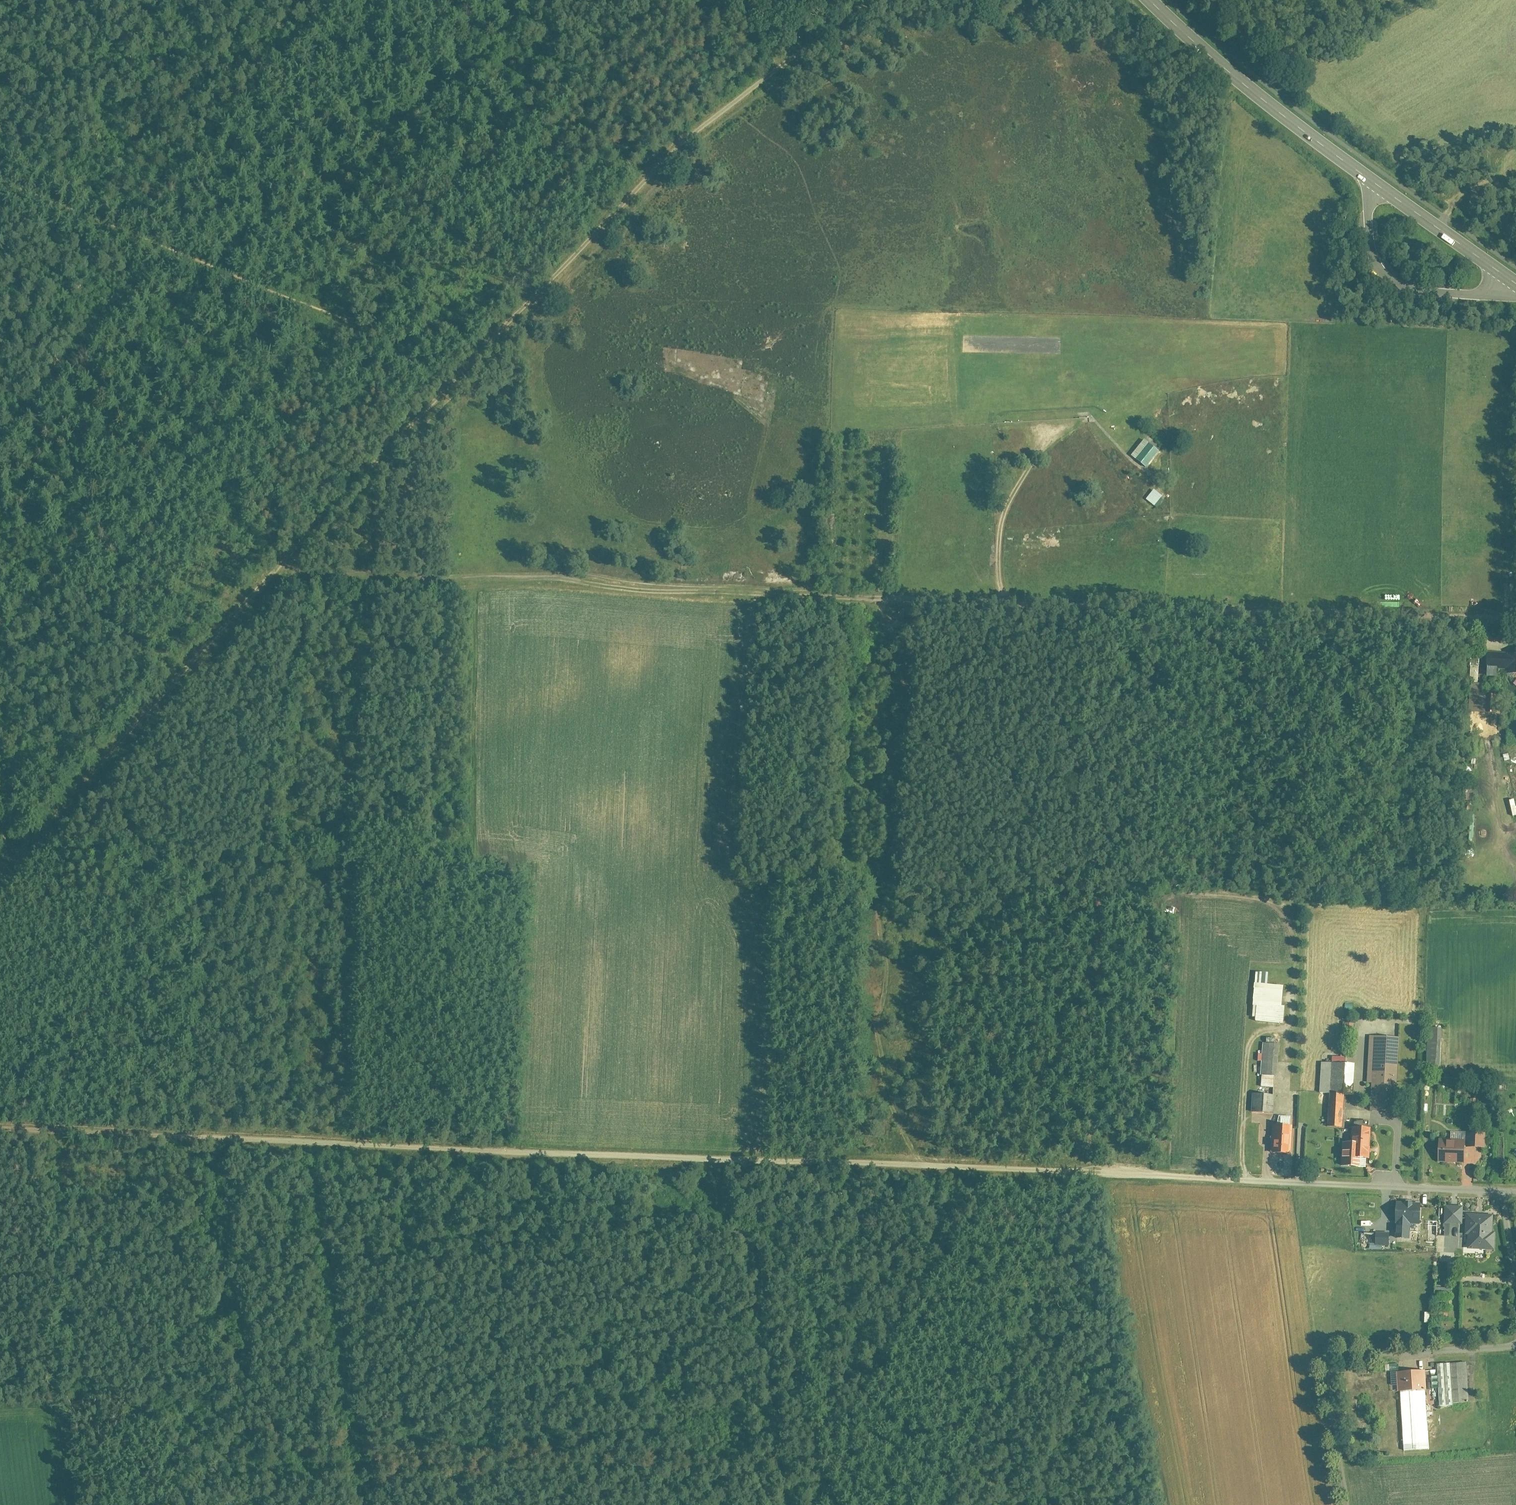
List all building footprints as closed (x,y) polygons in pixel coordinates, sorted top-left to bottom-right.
[(1150,466),(1162,451),(1153,443),(1141,459),(1150,466)] [(1484,653),(1484,664),(1503,664),(1503,653),(1484,653)] [(1252,983),(1252,1022),(1281,1022),(1281,983),(1252,983)] [(1428,1029),(1427,1067),(1441,1067),(1441,1029),(1428,1029)] [(1362,1087),(1371,1088),(1369,1110),(1393,1112),(1398,1042),(1366,1040),(1362,1087)] [(1261,1044),(1261,1076),(1276,1076),(1276,1044),(1261,1044)] [(1338,1129),(1340,1096),(1350,1096),(1351,1066),(1341,1066),(1341,1065),(1320,1064),(1317,1128),(1338,1129)] [(1249,1094),(1250,1114),(1273,1113),(1272,1093),(1249,1094)] [(1268,1126),(1270,1154),(1290,1153),(1288,1125),(1268,1126)] [(1358,1168),(1358,1153),(1365,1153),(1365,1135),(1359,1135),(1359,1127),(1349,1126),(1349,1142),(1340,1142),(1339,1168),(1358,1168)] [(1479,1147),(1478,1128),(1449,1129),(1450,1140),(1464,1140),(1465,1148),(1479,1147)] [(1434,1146),(1434,1162),(1461,1162),(1461,1145),(1434,1146)] [(1399,1202),(1398,1220),(1401,1220),(1413,1221),(1420,1221),(1421,1203),(1399,1202)] [(1446,1206),(1446,1223),(1464,1223),(1464,1206),(1446,1206)] [(1467,1213),(1467,1245),(1495,1246),(1496,1214),(1467,1213)] [(1401,1220),(1400,1237),(1412,1237),(1413,1221),(1401,1220)] [(1392,1232),(1379,1231),(1379,1243),(1392,1244),(1392,1232)] [(1437,1366),(1439,1408),(1466,1407),(1464,1365),(1437,1366)] [(1395,1373),(1396,1391),(1400,1391),(1402,1452),(1425,1452),(1423,1372),(1395,1373)]
